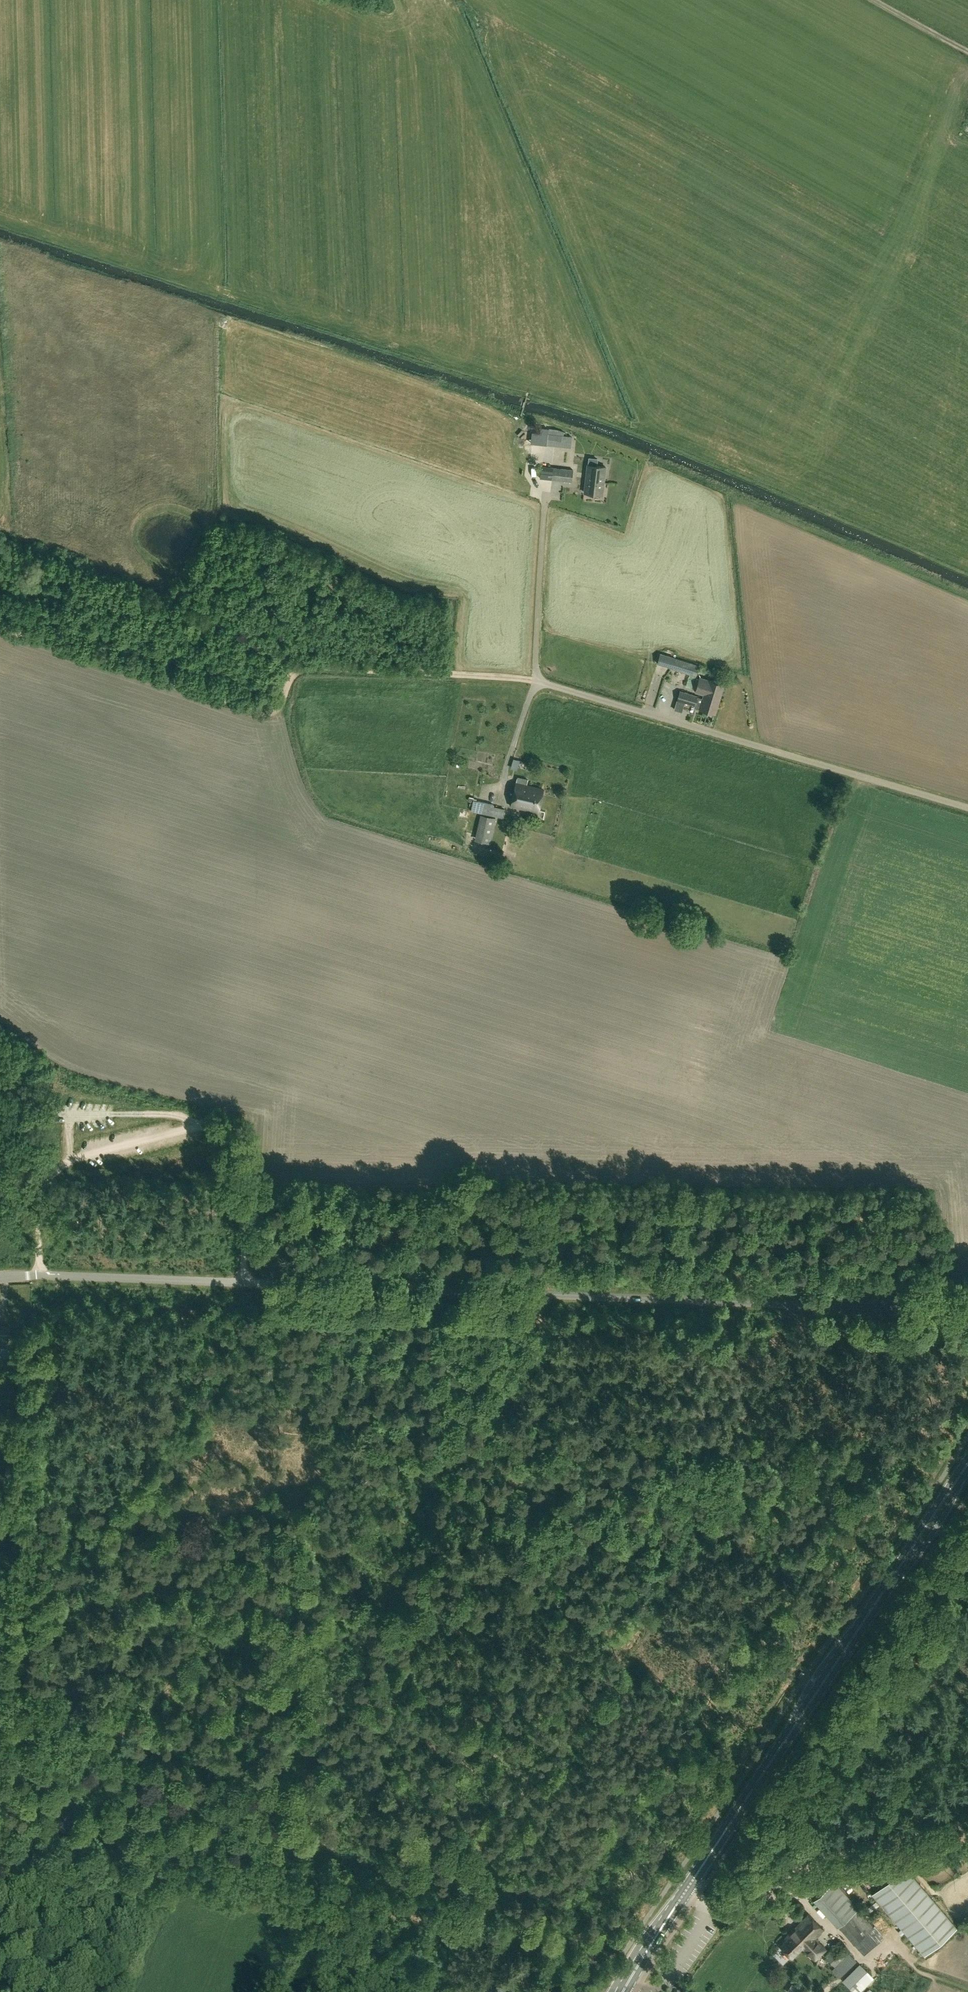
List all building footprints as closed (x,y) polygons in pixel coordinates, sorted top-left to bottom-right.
[(546,444),(571,448),(572,436),(548,433),(546,444)] [(604,494),(608,466),(597,465),(598,458),(591,458),(586,492),(604,494)] [(552,480),(553,467),(541,465),(540,478),(552,480)] [(552,480),(572,482),(573,469),(553,467),(552,480)] [(660,653),(657,663),(673,668),(696,676),(700,665),(660,653)] [(662,666),(651,706),(661,708),(672,668),(662,666)] [(680,691),(678,700),(695,705),(695,707),(715,714),(725,685),(700,677),(695,692),(704,694),(703,698),(680,691)] [(538,811),(543,789),(516,783),(511,805),(538,811)] [(471,810),(503,818),(505,809),(494,806),(495,804),(474,800),(471,810)] [(491,843),(496,819),(496,818),(481,814),(475,840),(491,843)] [(9,1340),(10,1325),(0,1324),(0,1340),(9,1340)] [(256,1647),(250,1651),(256,1659),(261,1655),(256,1647)] [(904,1866),(872,1893),(925,1955),(957,1927),(904,1866)] [(844,1881),(853,1895),(858,1891),(850,1877),(844,1881)] [(848,1896),(836,1881),(815,1899),(843,1932),(845,1931),(864,1955),(885,1938),(849,1895),(848,1896)] [(792,1958),(802,1948),(815,1960),(826,1949),(815,1938),(824,1930),(809,1914),(789,1934),(791,1935),(780,1946),(792,1958)] [(835,1966),(849,1952),(839,1942),(824,1956),(835,1966)] [(844,1979),(854,1989),(872,1972),(863,1961),(844,1979)]
